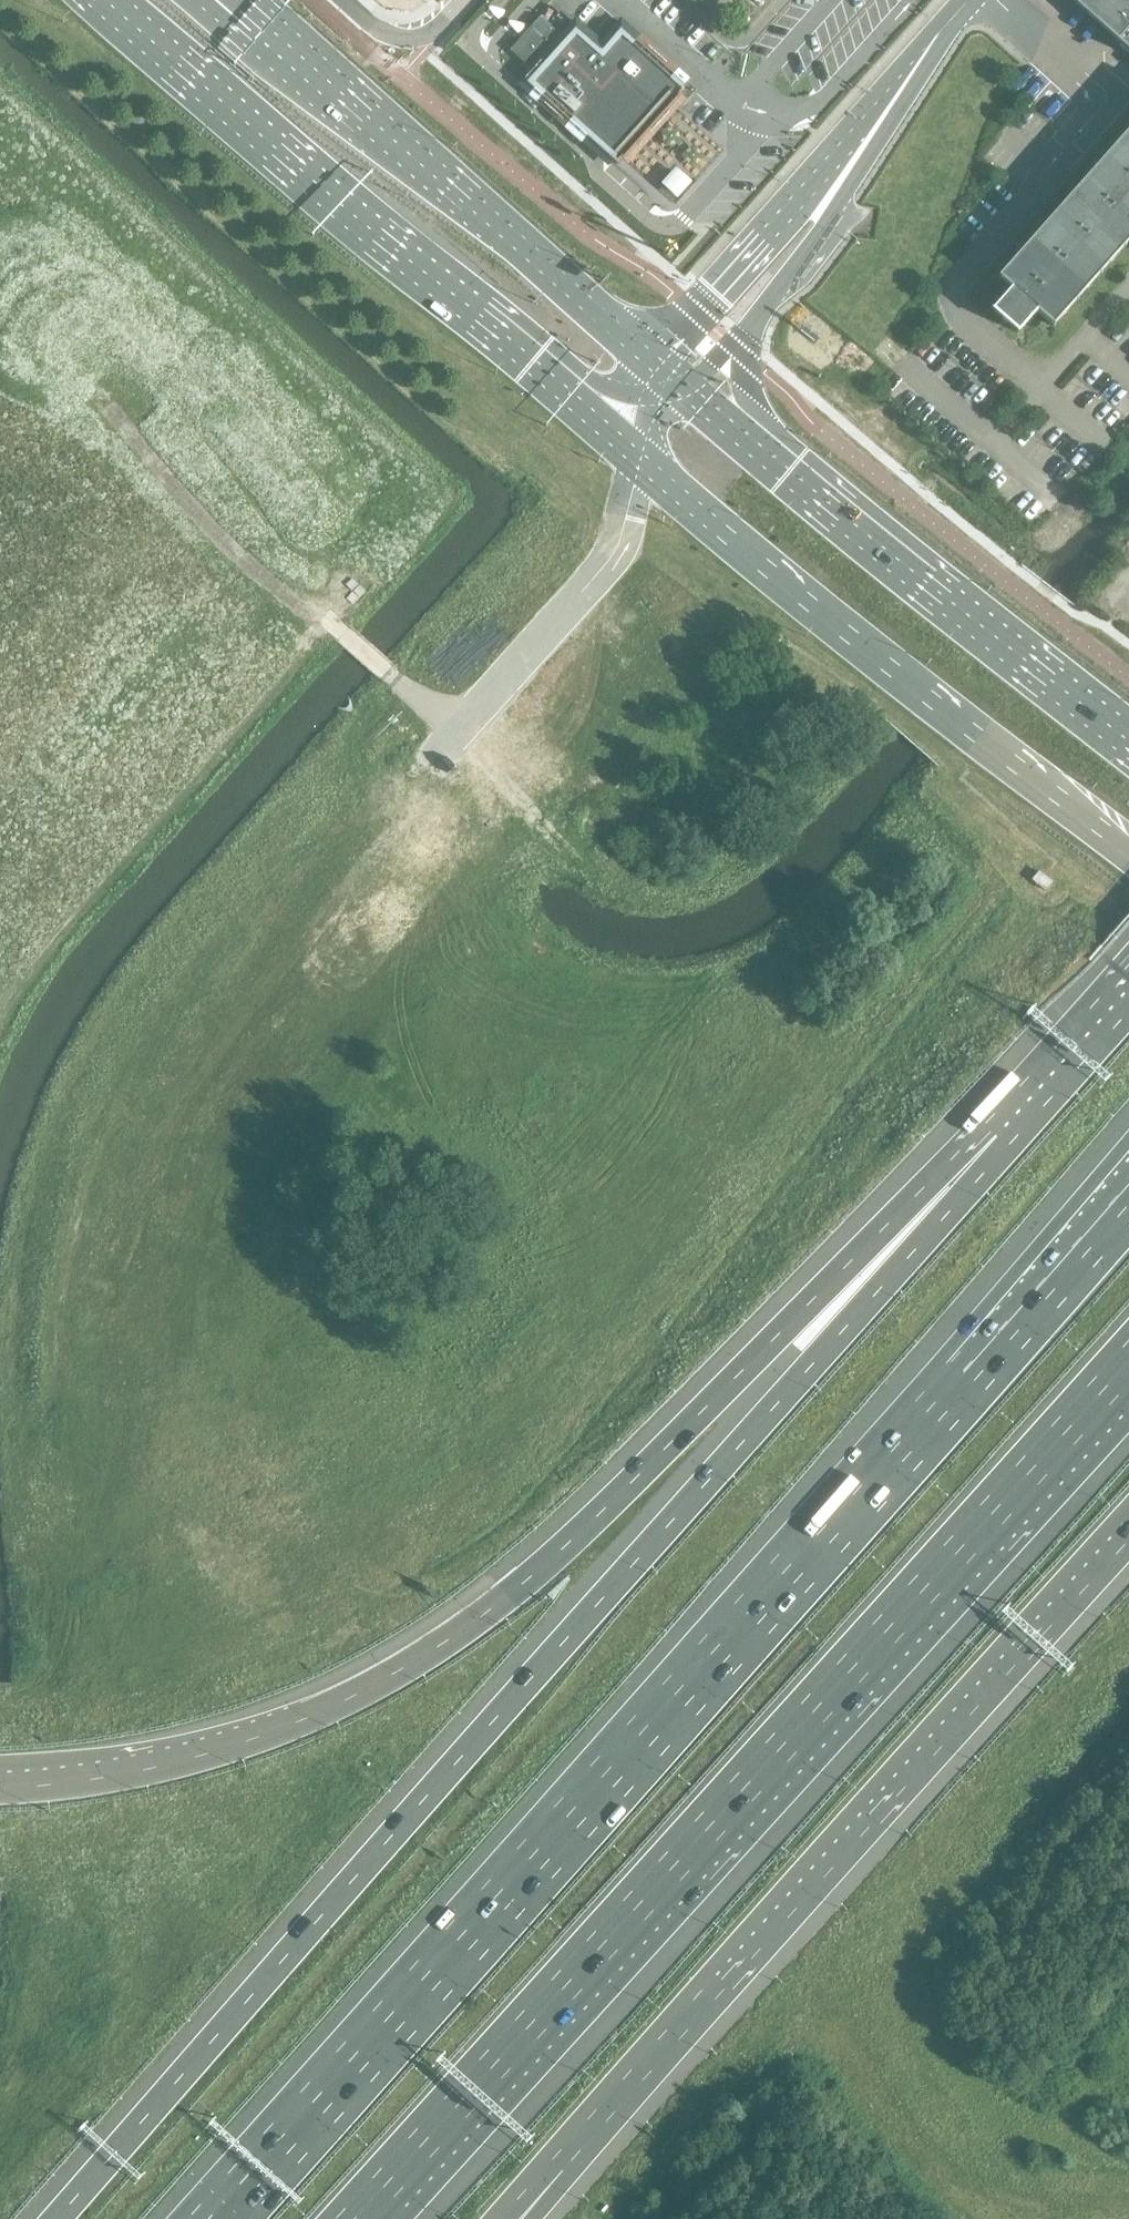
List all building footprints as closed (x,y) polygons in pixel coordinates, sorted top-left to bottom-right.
[(566,39),(539,16),(510,49),(536,72),(528,82),(535,88),(532,91),(539,97),(541,94),(571,121),(568,123),(584,137),(586,134),(618,163),(661,114),(657,111),(663,105),(666,108),(684,88),(681,86),(676,92),(667,84),(674,76),(621,29),(602,51),(576,28),(566,39)] [(1120,44),(1128,53),(1128,34),(1120,44)] [(998,277),(1020,297),(1015,302),(1007,294),(993,311),(1002,319),(1006,323),(1017,333),(1032,316),(1022,307),(1026,302),(1053,326),(1128,241),(1128,130),(998,277)] [(664,181),(680,194),(692,177),(676,165),(664,181)] [(1039,871),(1032,879),(1046,890),(1053,882),(1039,871)]
